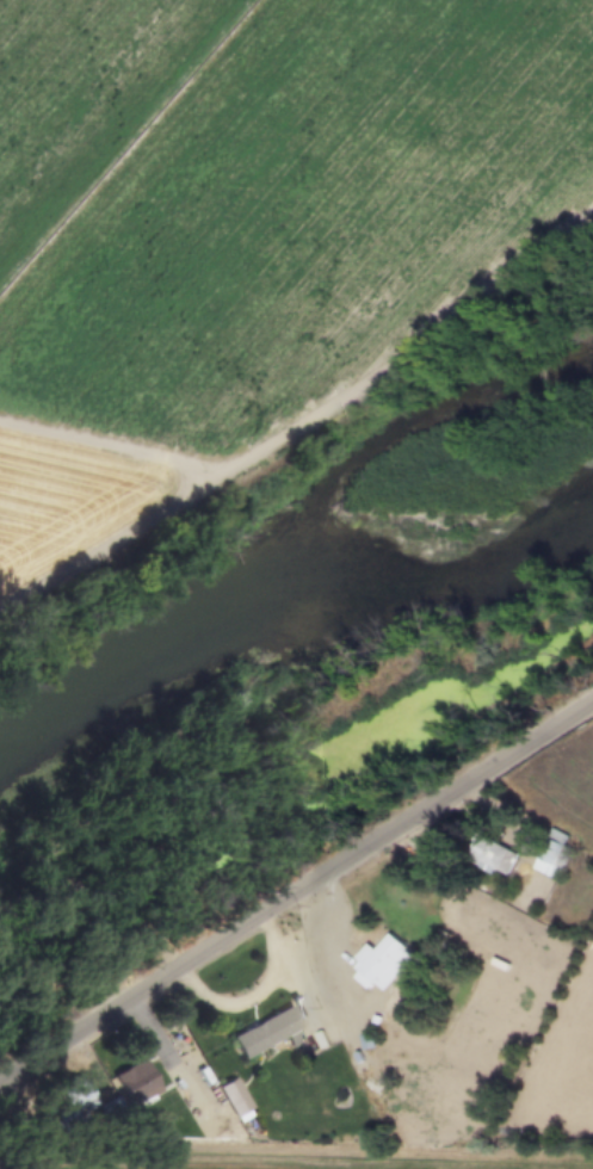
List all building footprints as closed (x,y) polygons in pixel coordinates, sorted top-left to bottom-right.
[(575,839),(551,828),(533,870),(557,880),(575,839)] [(470,861),(507,879),(519,855),(482,836),(470,861)] [(370,942),(377,948),(390,933),(415,955),(385,994),(375,985),(369,992),(354,978),(363,967),(354,959),(370,942)] [(230,1039),(242,1062),(285,1040),(291,1050),(307,1043),(299,1031),(302,1028),(290,1007),(230,1039)] [(143,1060),(113,1078),(134,1108),(161,1093),(143,1060)] [(217,1089),(235,1080),(251,1109),(234,1119),(217,1089)] [(62,1130),(81,1122),(78,1114),(97,1107),(89,1088),(63,1097),(68,1111),(56,1114),(62,1130)]
